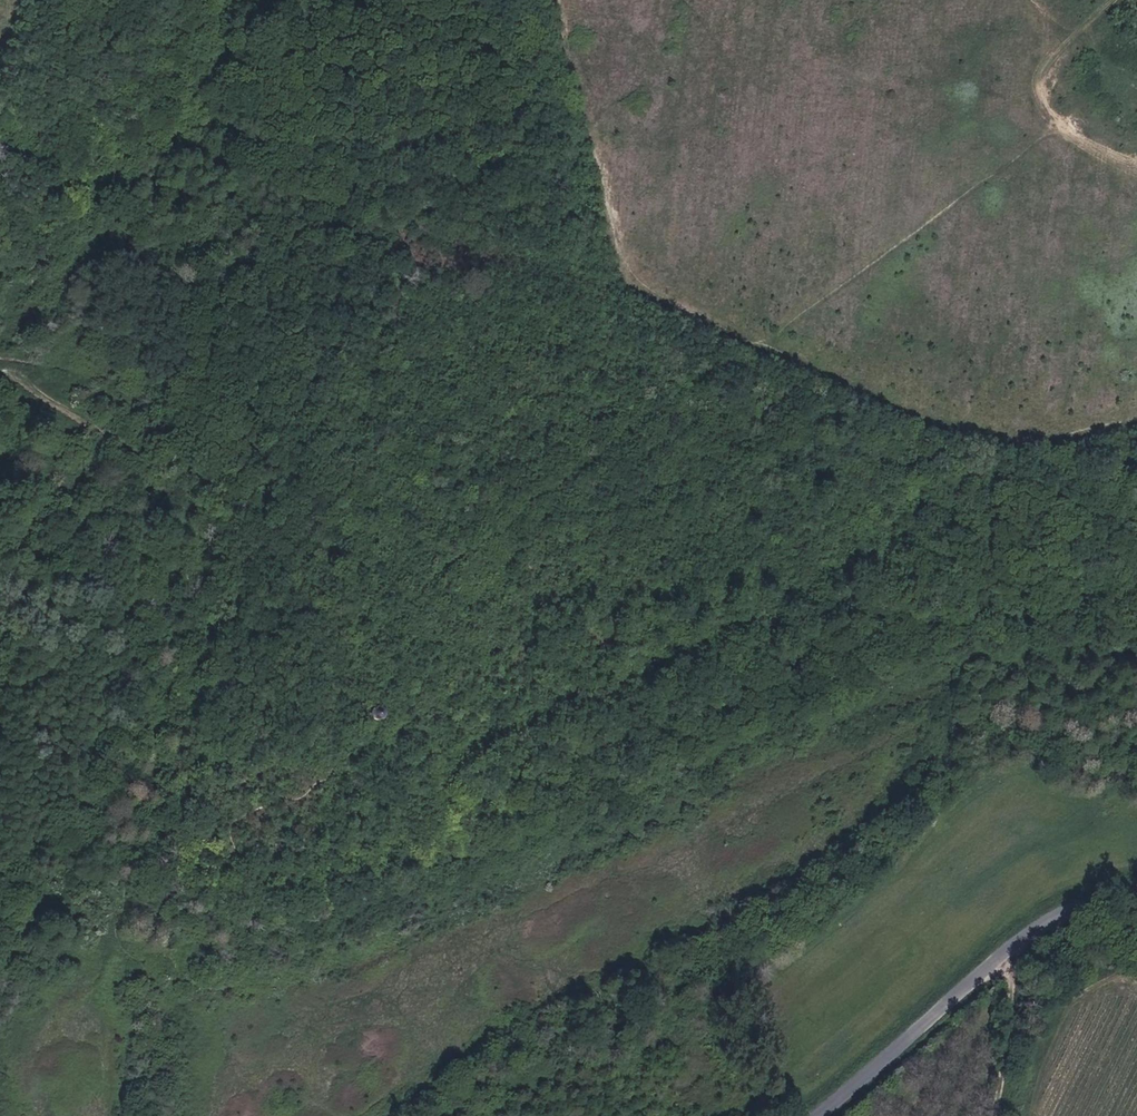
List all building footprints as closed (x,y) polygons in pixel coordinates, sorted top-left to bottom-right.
[(388,704),(388,701),(387,699),(383,698),(378,697),(376,698),(375,700),(373,703),(372,705),(373,708),(377,711),(382,713),(384,712),(387,710),(388,708),(388,704)]
